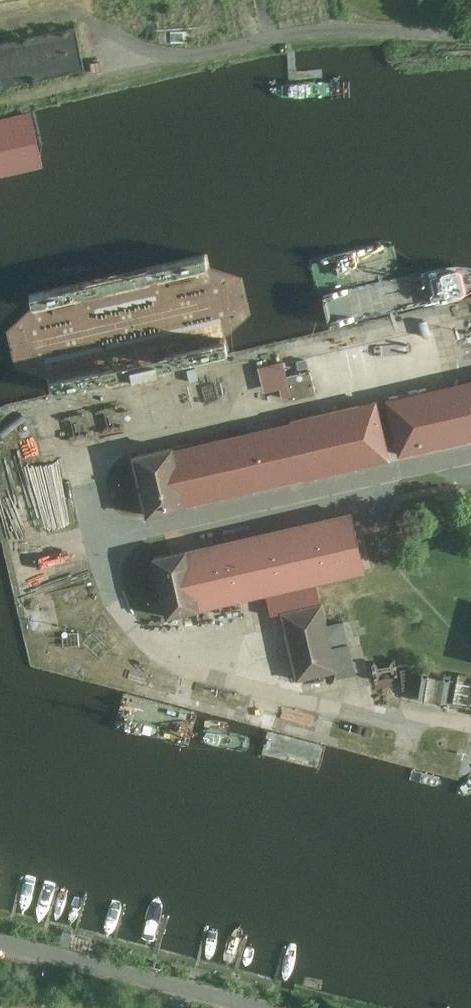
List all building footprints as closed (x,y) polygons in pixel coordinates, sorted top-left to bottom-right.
[(74,24),(0,40),(0,90),(85,71),(74,24)] [(265,364),(271,393),(286,389),(288,397),(298,395),(290,358),(265,364)] [(387,402),(400,458),(470,442),(470,384),(387,402)] [(123,454),(138,522),(389,466),(375,403),(174,448),(173,443),(123,454)] [(325,627),(315,583),(365,571),(351,511),(150,556),(163,617),(264,594),(269,616),(279,614),(295,683),(336,673),(337,678),(354,674),(343,623),(325,627)]
